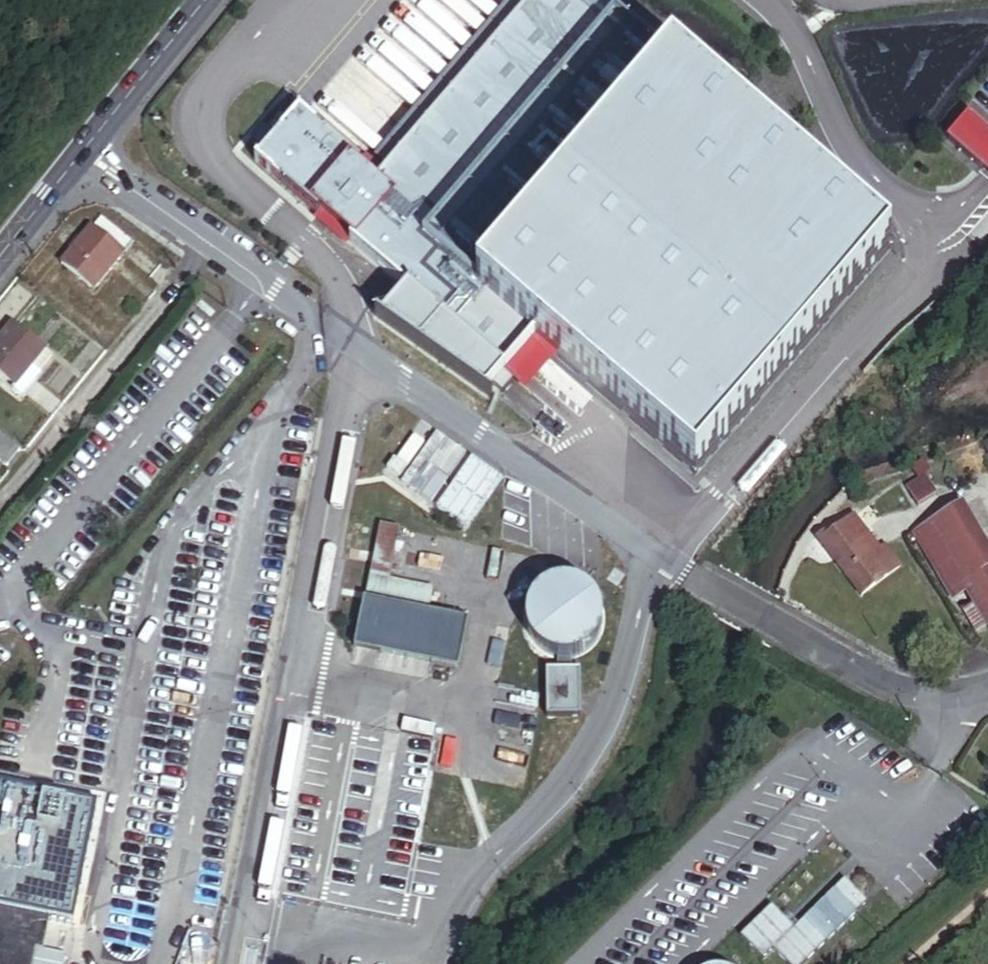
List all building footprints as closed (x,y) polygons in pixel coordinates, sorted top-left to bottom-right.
[(607,0),(523,0),(376,171),(464,246),(460,251),(479,268),(666,50),(607,0)] [(666,50),(479,268),(474,274),(531,323),(697,466),(889,242),(666,50)] [(531,323),(474,274),(479,268),(460,251),(464,246),(376,171),(295,101),(254,149),(315,201),(318,196),(337,212),(334,217),(405,278),(382,304),(485,378),(531,323)] [(969,107),(949,131),(987,164),(987,123),(969,107)] [(89,232),(51,274),(86,303),(122,258),(89,232)] [(501,366),(523,385),(556,347),(534,329),(501,366)] [(7,402),(34,367),(0,341),(0,396),(7,402)] [(0,449),(0,479),(3,481),(18,462),(0,449)] [(926,484),(910,495),(919,513),(935,501),(926,484)] [(967,590),(987,574),(987,553),(958,511),(919,539),(957,597),(967,590)] [(369,570),(388,575),(399,525),(380,520),(369,570)] [(874,563),(852,530),(826,551),(860,601),(891,579),(878,559),(874,563)] [(967,590),(987,623),(987,574),(967,590)] [(597,635),(602,622),(602,609),(597,596),(588,586),(577,580),(570,578),(557,578),(551,580),(539,586),(531,596),(526,609),(526,622),(531,635),(539,645),(551,652),(557,653),(564,654),(577,652),(589,645),(597,635)] [(392,590),(429,597),(431,586),(395,579),(392,590)] [(468,613),(364,590),(353,638),(457,662),(468,613)] [(578,667),(546,668),(547,712),(579,712),(578,667)] [(75,915),(92,838),(0,817),(0,898),(75,915)] [(777,950),(791,963),(802,963),(865,903),(843,881),(795,928),(773,905),(743,935),(767,959),(777,950)] [(65,922),(0,908),(0,963),(81,963),(82,960),(58,954),(65,922)]
